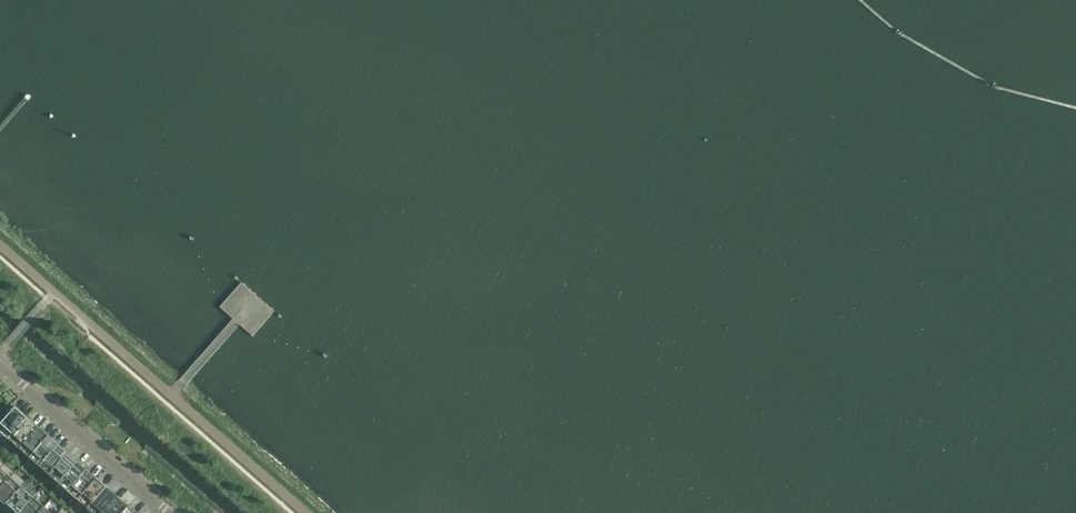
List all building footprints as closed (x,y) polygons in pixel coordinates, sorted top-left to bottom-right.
[(0,426),(0,431),(9,440),(10,439),(28,418),(16,407),(0,426)] [(21,449),(39,428),(28,418),(10,439),(9,440),(20,449),(21,449)] [(39,428),(21,449),(20,449),(30,458),(31,458),(49,436),(39,428)] [(40,467),(59,445),(49,436),(31,458),(30,458),(27,462),(37,471),(40,467)] [(49,475),(68,453),(59,445),(40,467),(49,475)] [(59,484),(79,462),(68,453),(49,475),(59,484)] [(69,491),(86,471),(87,470),(79,462),(59,484),(68,491),(69,491)] [(5,464),(0,470),(0,490),(15,472),(5,464)] [(79,500),(97,479),(87,470),(86,471),(69,491),(68,491),(69,492),(70,493),(78,500),(79,500)] [(26,482),(15,472),(0,490),(0,500),(6,505),(7,504),(10,501),(26,482)] [(88,509),(107,487),(97,479),(79,500),(78,500),(88,509)] [(8,504),(18,512),(21,512),(38,493),(26,482),(7,504),(8,504)] [(116,496),(116,495),(107,487),(88,509),(93,512),(101,512),(116,496)] [(38,493),(21,512),(40,512),(49,502),(38,493)] [(128,507),(128,506),(116,495),(116,496),(101,512),(122,512),(128,507)] [(49,502),(40,512),(59,512),(60,512),(49,502)]
